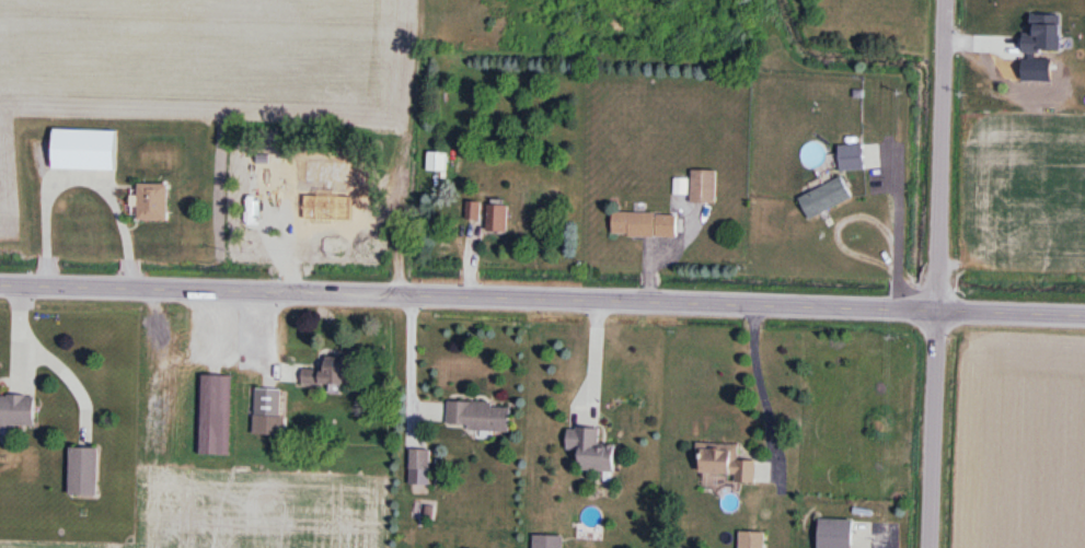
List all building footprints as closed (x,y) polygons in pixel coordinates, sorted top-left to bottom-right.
[(52,170),(115,172),(115,131),(52,130),(52,170)] [(841,172),(865,170),(863,145),(839,147),(841,172)] [(447,172),(447,153),(428,153),(428,172),(447,172)] [(717,203),(717,171),(692,171),(692,203),(717,203)] [(852,199),(843,178),(800,198),(809,219),(852,199)] [(167,184),(137,184),(137,221),(167,221),(167,184)] [(481,220),(481,203),(467,203),(467,220),(481,220)] [(508,232),(508,205),(488,205),(488,232),(508,232)] [(678,237),(678,214),(613,212),(612,236),(678,237)] [(354,386),(354,358),(324,358),(324,370),(303,370),(302,385),(354,386)] [(282,435),(282,390),(255,390),(255,435),(282,435)] [(34,427),(34,397),(0,396),(0,427),(34,427)] [(449,402),(448,429),(510,432),(511,405),(449,402)] [(229,455),(229,428),(200,428),(200,455),(229,455)] [(615,472),(616,446),(599,445),(600,429),(568,429),(567,450),(579,450),(578,471),(615,472)] [(739,445),(699,445),(699,475),(733,475),(733,483),(756,483),(756,461),(739,461),(739,445)] [(69,448),(69,496),(97,496),(97,448),(69,448)] [(430,470),(430,450),(411,450),(411,470),(430,470)] [(852,520),(819,520),(819,547),(852,547),(852,520)] [(563,535),(533,535),(533,547),(563,547),(563,535)]
